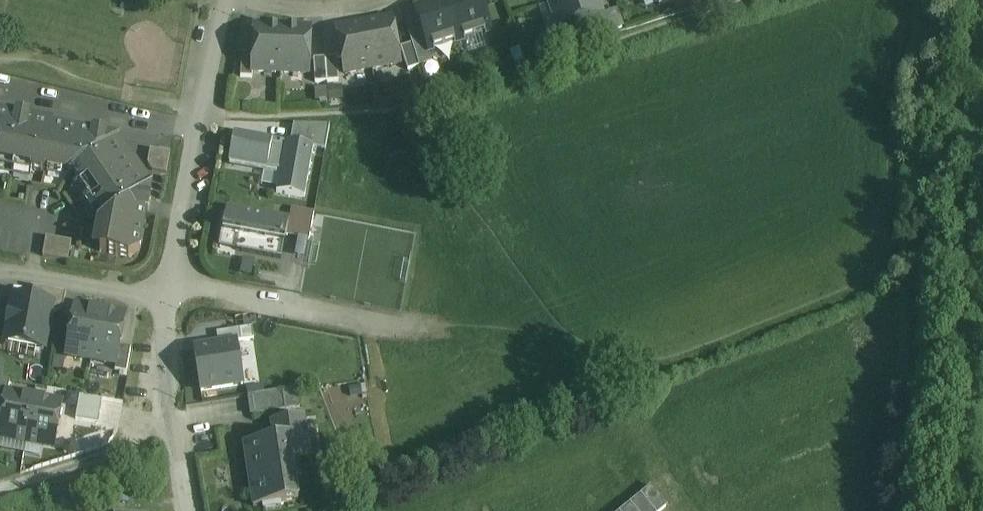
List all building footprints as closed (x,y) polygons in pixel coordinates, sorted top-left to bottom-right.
[(446,1),(459,43),(490,33),(480,0),(450,0),(446,1)] [(550,5),(560,32),(599,17),(602,16),(596,0),(563,0),(550,5)] [(446,1),(415,11),(421,30),(429,52),(459,43),(446,1)] [(602,16),(599,17),(606,35),(625,28),(618,10),(602,16)] [(392,21),(364,26),(372,70),(400,64),(392,21)] [(364,26),(337,32),(345,75),(372,70),(364,26)] [(282,30),(254,28),(253,54),(253,72),(281,73),(282,30)] [(310,31),(282,30),(281,73),(309,74),(310,31)] [(429,52),(421,30),(408,34),(412,45),(419,68),(432,64),(429,52)] [(412,45),(401,49),(408,72),(419,68),(412,45)] [(253,54),(242,54),(241,78),(252,78),(253,72),(253,54)] [(337,58),(325,59),(327,83),(339,82),(337,58)] [(325,59),(314,60),(315,84),(327,83),(325,59)] [(93,134),(93,136),(53,128),(54,124),(29,120),(30,118),(17,115),(17,117),(0,114),(0,165),(44,174),(46,166),(73,171),(106,219),(100,252),(129,258),(139,251),(146,214),(148,214),(151,201),(149,201),(151,189),(118,141),(106,138),(106,136),(93,134)] [(294,126),(290,144),(314,149),(325,151),(330,126),(294,126)] [(273,141),(234,134),(232,148),(229,164),(280,174),(277,194),(305,199),(314,149),(290,144),(286,143),(286,145),(281,144),(280,147),(272,146),(273,141)] [(170,154),(150,151),(148,164),(153,171),(166,174),(170,154)] [(288,222),(223,210),(219,233),(237,237),(235,251),(281,259),(288,222)] [(72,243),(46,238),(43,257),(68,261),(72,243)] [(66,294),(32,287),(30,300),(52,305),(51,312),(62,314),(66,294)] [(30,300),(14,298),(12,312),(10,312),(7,329),(8,330),(6,343),(44,350),(51,312),(52,305),(30,300)] [(101,312),(76,308),(67,356),(92,360),(101,312)] [(125,317),(101,312),(92,360),(116,365),(119,347),(125,317)] [(197,350),(203,392),(247,386),(241,344),(197,350)] [(131,349),(119,347),(116,365),(115,371),(127,373),(131,349)] [(0,381),(0,407),(4,408),(7,394),(8,394),(10,383),(0,381)] [(297,389),(251,396),(254,416),(300,409),(297,389)] [(7,394),(4,408),(0,431),(0,438),(26,443),(34,399),(8,394),(7,394)] [(103,401),(80,397),(76,420),(99,424),(103,401)] [(62,405),(34,399),(26,443),(54,448),(62,405)] [(274,440),(244,444),(254,509),(264,507),(264,510),(280,508),(280,505),(299,502),(293,462),(311,460),(304,418),(271,423),(274,440)] [(78,434),(64,441),(71,457),(85,450),(78,434)] [(624,510),(664,510),(670,506),(654,487),(624,510)]
